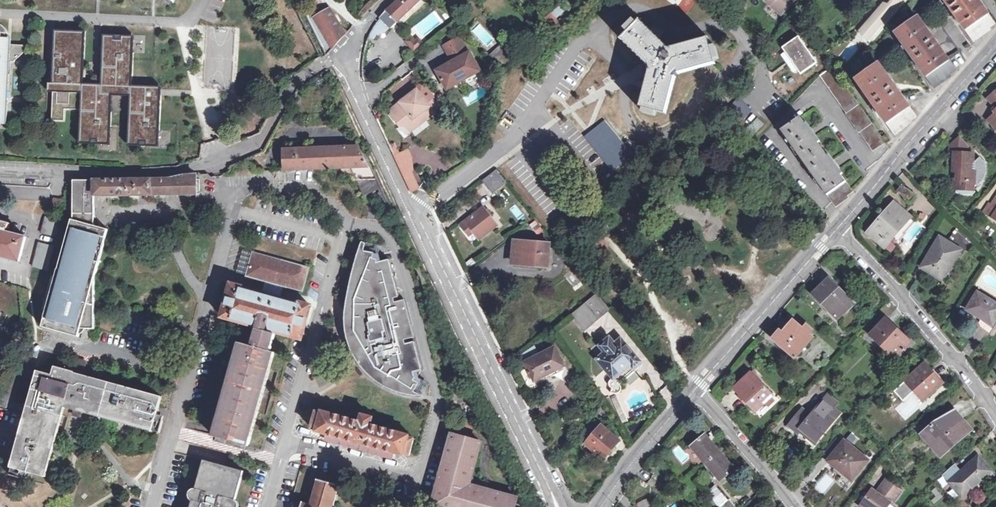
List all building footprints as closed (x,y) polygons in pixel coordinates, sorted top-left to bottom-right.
[(397,2),(396,1),(382,15),(378,19),(375,23),(372,27),(370,33),(369,37),(373,39),(377,33),(381,35),(390,27),(391,28),(419,0),(399,0),(397,2)] [(781,14),(795,0),(766,0),(781,14)] [(953,12),(965,28),(964,29),(973,42),(992,29),(991,28),(995,24),(995,23),(989,13),(987,13),(978,0),(944,0),(950,7),(947,9),(951,14),(953,12)] [(341,29),(340,28),(329,9),(313,18),(325,39),(341,29)] [(648,68),(638,105),(665,112),(674,75),(671,75),(677,70),(677,73),(714,63),(707,36),(669,46),(670,49),(664,47),(665,45),(639,18),(620,37),(646,64),(649,62),(651,69),(648,68)] [(952,77),(950,74),(956,70),(949,59),(947,60),(917,18),(896,33),(926,75),(924,76),(933,88),(952,77)] [(7,38),(1,38),(1,33),(8,33),(8,32),(7,30),(7,29),(6,27),(5,26),(4,25),(2,24),(1,23),(0,23),(0,123),(2,123),(2,119),(7,119),(8,101),(4,101),(4,91),(8,91),(9,73),(6,73),(7,61),(13,62),(30,45),(10,44),(7,44),(7,38)] [(83,84),(85,31),(55,30),(51,120),(64,120),(64,109),(80,110),(79,143),(91,144),(91,140),(98,141),(98,144),(110,145),(112,95),(130,96),(128,146),(140,146),(140,142),(147,143),(147,147),(158,147),(161,87),(131,86),(133,36),(121,35),(121,39),(115,39),(115,35),(103,35),(101,84),(83,84)] [(403,40),(411,51),(421,43),(412,32),(403,40)] [(448,63),(436,70),(446,88),(479,70),(469,51),(467,52),(458,36),(443,45),(451,58),(452,60),(448,63)] [(792,77),(815,65),(800,36),(777,47),(792,77)] [(157,72),(157,78),(258,83),(259,53),(222,52),(222,45),(195,44),(195,50),(158,48),(158,55),(145,54),(144,71),(157,72)] [(503,69),(512,62),(499,48),(490,56),(503,69)] [(912,123),(911,121),(916,117),(910,106),(908,107),(878,64),(856,80),(886,121),(885,122),(894,135),(912,123)] [(858,133),(860,132),(873,152),(886,143),(833,68),(821,77),(847,113),(845,114),(858,133)] [(481,88),(463,96),(467,104),(485,96),(481,88)] [(434,112),(416,89),(391,109),(391,113),(399,125),(406,125),(410,130),(434,112)] [(847,195),(853,191),(801,117),(782,130),(835,206),(849,197),(847,195)] [(345,119),(340,124),(344,130),(349,127),(345,119)] [(633,152),(604,119),(585,136),(614,169),(633,152)] [(764,125),(758,119),(746,131),(752,136),(764,125)] [(395,125),(389,127),(394,139),(400,137),(395,125)] [(386,129),(383,130),(395,154),(397,153),(386,129)] [(955,152),(968,153),(968,144),(959,135),(950,143),(949,152),(955,152)] [(378,189),(359,147),(284,150),(285,170),(341,167),(341,176),(354,175),(364,196),(378,189)] [(398,162),(410,156),(407,149),(395,155),(398,162)] [(957,188),(974,189),(974,187),(976,186),(978,184),(980,182),(982,180),(983,177),(984,174),(985,172),(985,170),(985,167),(985,164),(984,162),(979,156),(974,161),(973,170),(972,170),(973,160),(973,153),(968,153),(955,152),(953,170),(958,171),(957,188)] [(497,169),(484,179),(494,192),(507,182),(497,169)] [(410,172),(404,175),(412,191),(417,189),(410,172)] [(94,181),(94,197),(197,194),(197,175),(180,176),(169,179),(94,181)] [(59,333),(63,334),(79,338),(81,329),(95,329),(94,271),(96,271),(107,230),(99,228),(98,229),(94,227),(94,207),(90,206),(90,198),(94,198),(94,197),(94,181),(72,182),(73,221),(73,238),(67,237),(56,278),(47,311),(43,329),(59,333)] [(910,202),(916,195),(902,184),(897,192),(910,202)] [(986,212),(995,219),(995,197),(986,212)] [(53,207),(63,207),(64,198),(53,198),(53,207)] [(894,203),(867,233),(883,247),(910,217),(894,203)] [(497,225),(484,206),(459,224),(468,236),(473,232),(479,239),(497,225)] [(61,221),(44,216),(40,233),(57,238),(61,221)] [(529,228),(536,236),(542,231),(536,223),(529,228)] [(5,233),(6,230),(0,229),(0,257),(18,261),(24,238),(5,233)] [(920,269),(940,281),(959,250),(940,239),(920,269)] [(549,243),(520,241),(519,263),(547,266),(549,243)] [(55,246),(39,242),(33,266),(50,270),(55,246)] [(362,242),(359,250),(375,253),(374,258),(378,259),(380,245),(362,242)] [(245,273),(251,252),(242,250),(236,271),(245,273)] [(405,394),(411,395),(413,396),(420,383),(416,381),(418,378),(415,376),(414,372),(422,370),(415,342),(410,343),(409,339),(415,337),(405,300),(399,301),(398,297),(403,296),(394,258),(377,263),(378,259),(374,258),(375,253),(359,250),(357,260),(351,282),(348,294),(346,313),(345,324),(346,329),(348,340),(350,345),(351,347),(353,353),(355,357),(358,361),(360,364),(367,373),(373,379),(378,382),(384,386),(387,388),(397,392),(405,394)] [(309,269),(253,253),(247,275),(247,276),(268,282),(267,284),(265,283),(263,291),(265,291),(263,296),(242,289),(242,287),(231,284),(222,318),(256,327),(255,329),(256,329),(251,347),(238,343),(238,344),(216,423),(212,437),(248,447),(270,368),(274,354),(270,352),(275,335),(267,333),(268,331),(302,340),(311,307),(302,305),(301,306),(279,300),(280,296),(282,296),(284,287),(302,292),(309,269)] [(47,311),(56,278),(53,277),(44,311),(47,311)] [(853,303),(840,290),(829,278),(813,295),(837,319),(848,307),(853,303)] [(587,292),(584,293),(590,300),(571,315),(584,331),(610,310),(597,294),(588,283),(583,287),(587,292)] [(976,292),(966,308),(980,318),(981,315),(991,322),(995,314),(995,305),(976,292)] [(783,333),(794,321),(789,317),(778,329),(781,331),(783,333)] [(885,319),(869,337),(895,361),(911,344),(885,319)] [(812,337),(808,333),(802,328),(794,321),(783,333),(781,331),(774,339),(794,357),(801,349),(804,346),(812,337)] [(806,323),(802,328),(808,333),(811,328),(806,323)] [(610,342),(608,344),(604,347),(607,350),(608,351),(600,358),(598,356),(596,358),(612,378),(609,380),(608,382),(608,383),(608,384),(608,385),(609,387),(610,388),(612,389),(613,388),(615,387),(636,370),(643,364),(622,339),(621,340),(613,346),(610,342)] [(539,355),(535,345),(523,354),(534,378),(562,365),(554,348),(539,355)] [(77,359),(74,371),(75,371),(75,373),(83,375),(87,362),(77,359)] [(928,368),(925,364),(906,381),(922,400),(941,383),(928,368)] [(75,371),(74,371),(64,368),(54,365),(52,374),(36,370),(27,404),(14,450),(9,467),(44,477),(52,449),(54,442),(64,408),(73,410),(78,411),(83,413),(107,420),(151,432),(155,417),(161,396),(83,375),(75,373),(75,371)] [(735,389),(757,412),(774,396),(754,377),(758,373),(756,370),(735,389)] [(429,384),(418,378),(416,381),(420,383),(413,396),(423,395),(429,384)] [(616,395),(611,397),(623,424),(628,422),(616,395)] [(800,429),(816,442),(840,413),(833,407),(832,409),(823,402),(811,416),(808,420),(799,413),(789,426),(797,433),(800,429)] [(484,418),(479,406),(475,406),(475,417),(480,418),(484,418)] [(78,411),(73,410),(71,415),(76,417),(81,418),(83,413),(78,411)] [(802,410),(799,413),(808,420),(811,416),(802,410)] [(325,435),(393,454),(403,457),(403,455),(409,457),(414,438),(409,437),(409,436),(371,426),(374,414),(363,411),(359,422),(322,411),(322,413),(317,411),(312,427),(311,430),(316,431),(315,432),(325,435)] [(936,429),(933,425),(930,427),(923,434),(940,455),(969,430),(954,413),(941,424),(936,429)] [(163,419),(155,417),(152,429),(159,431),(163,419)] [(919,430),(923,434),(930,427),(927,423),(919,430)] [(619,441),(601,424),(585,442),(604,458),(619,441)] [(800,429),(797,433),(813,446),(816,442),(800,429)] [(690,446),(720,481),(734,469),(704,434),(690,446)] [(393,454),(325,435),(323,441),(392,460),(393,454)] [(481,444),(450,436),(431,506),(516,506),(518,500),(469,486),(481,444)] [(851,481),(866,460),(862,456),(844,442),(828,461),(844,474),(845,472),(851,477),(849,479),(851,481)] [(675,452),(681,463),(688,459),(682,448),(675,452)] [(867,449),(862,456),(866,460),(872,453),(867,449)] [(991,474),(978,460),(949,486),(962,500),(991,474)] [(244,472),(231,469),(208,462),(194,506),(234,506),(244,472)] [(824,473),(815,487),(825,493),(834,480),(824,473)] [(339,485),(318,479),(310,505),(302,503),(301,506),(333,506),(339,485)] [(881,488),(898,500),(902,493),(886,482),(881,488)] [(881,488),(877,495),(872,492),(861,506),(889,506),(891,505),(893,506),(898,500),(881,488)]
